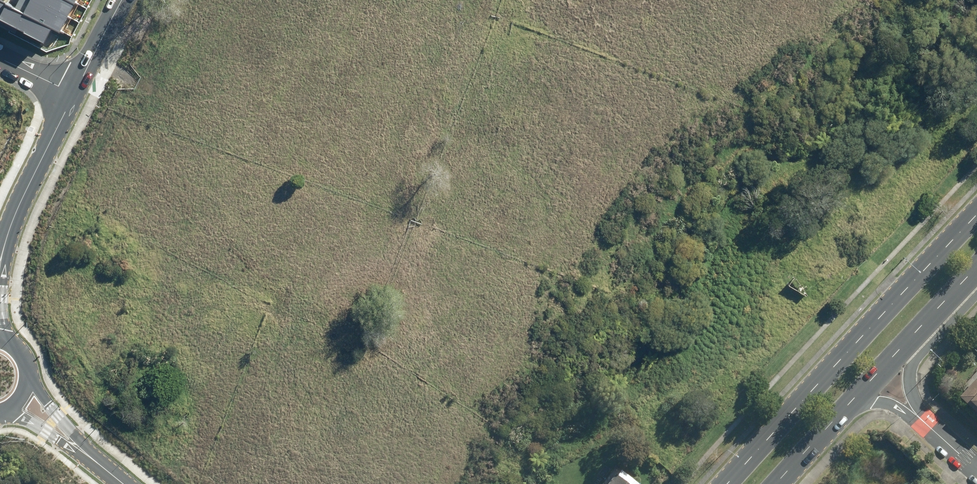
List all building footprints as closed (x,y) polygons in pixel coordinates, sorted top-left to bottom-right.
[(41,41),(50,25),(56,28),(72,0),(21,0),(19,5),(9,0),(0,0),(0,18),(41,41)] [(973,378),(953,400),(971,416),(969,418),(976,426),(976,382),(973,378)] [(621,473),(617,478),(615,477),(610,483),(636,483),(621,473)]
